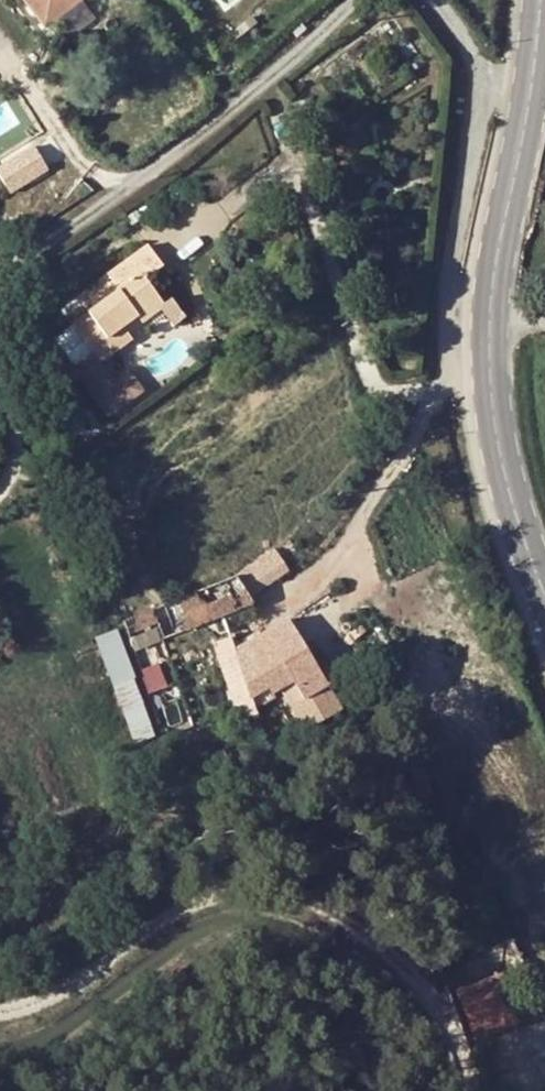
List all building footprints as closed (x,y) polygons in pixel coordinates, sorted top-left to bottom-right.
[(44,26),(79,0),(25,0),(44,26)] [(295,36),(305,29),(301,24),(291,32),(295,36)] [(52,169),(35,143),(0,166),(0,173),(14,194),(52,169)] [(108,416),(128,401),(114,381),(100,361),(132,338),(128,332),(160,309),(159,307),(163,303),(145,279),(162,266),(148,245),(83,292),(94,308),(73,324),(94,353),(73,367),(108,416)] [(159,307),(160,309),(172,325),(184,316),(172,299),(163,303),(159,307)] [(129,370),(114,381),(128,401),(143,390),(129,370)] [(134,651),(163,639),(209,621),(221,616),(253,603),(250,598),(288,571),(273,549),(235,575),(122,619),(134,651)] [(221,616),(209,621),(214,631),(226,626),(221,616)] [(306,730),(342,713),(315,666),(301,642),(288,619),(234,649),(229,638),(214,644),(232,704),(251,698),(255,709),(274,696),(268,687),(288,675),(292,681),(281,688),(306,730)] [(120,625),(96,634),(134,741),(158,733),(120,625)] [(301,642),(315,666),(323,660),(311,636),(301,642)] [(160,661),(138,670),(147,691),(168,681),(160,661)] [(177,683),(149,693),(164,736),(193,726),(177,683)] [(458,966),(444,971),(449,986),(463,982),(458,966)] [(497,977),(460,991),(477,1038),(515,1024),(497,977)] [(535,1057),(544,1077),(544,1052),(535,1057)]
